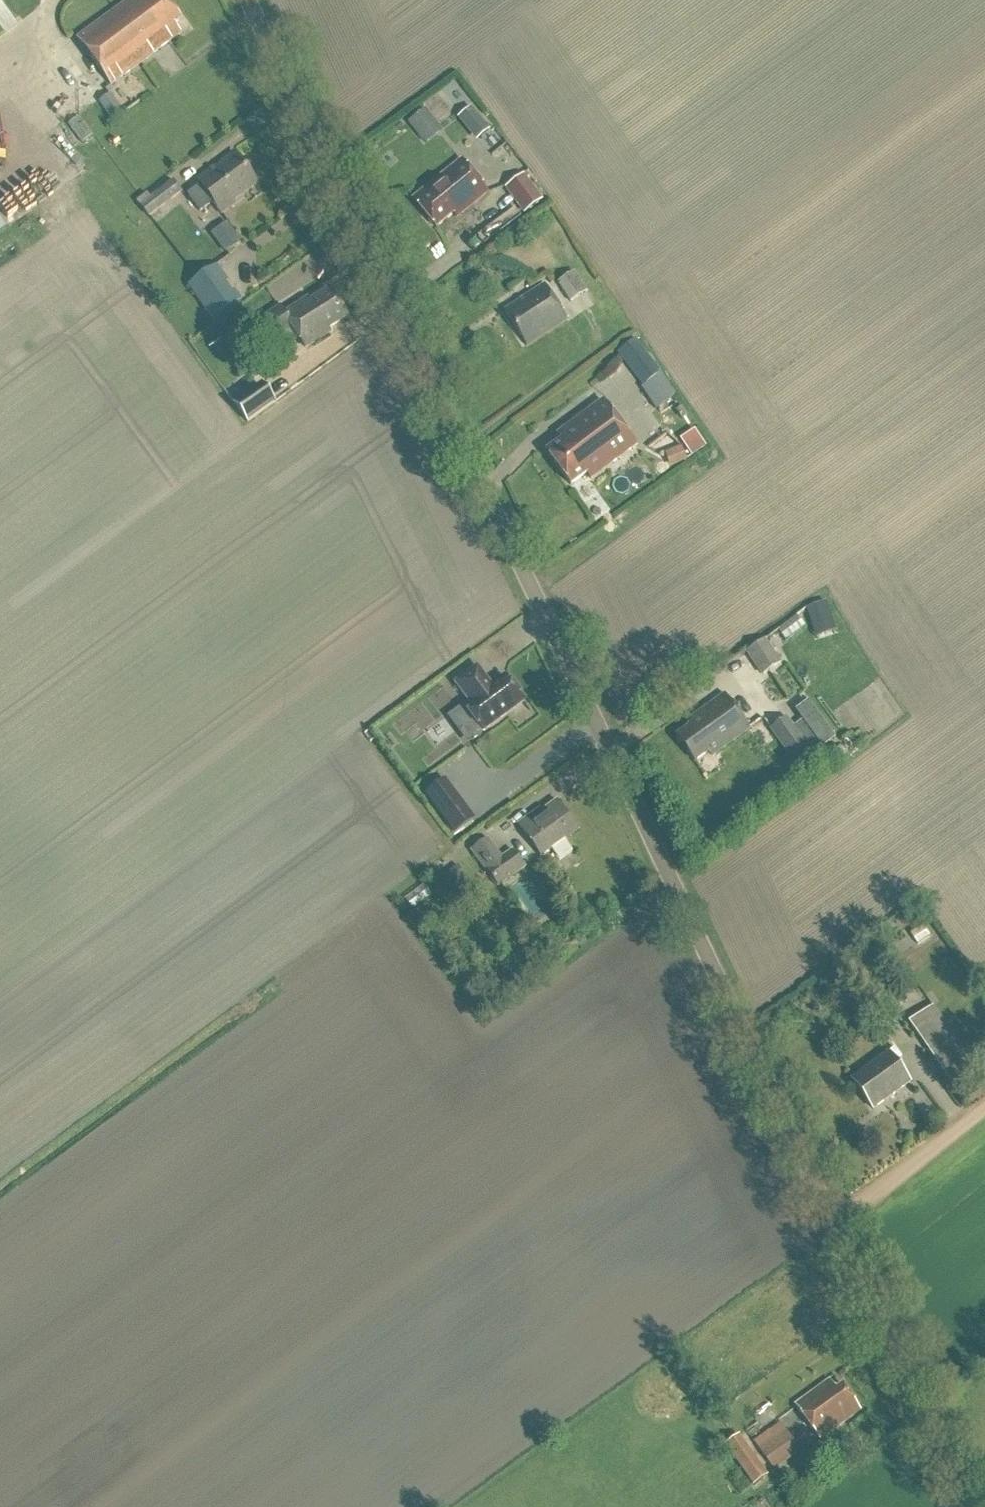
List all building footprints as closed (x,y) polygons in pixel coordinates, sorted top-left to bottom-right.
[(181,21),(166,0),(130,0),(76,40),(111,87),(181,35),(175,26),(181,21)] [(109,96),(99,103),(113,122),(123,115),(109,96)] [(424,111),(407,125),(417,136),(434,122),(424,111)] [(474,132),(480,138),(488,132),(487,131),(494,126),(489,120),(474,132)] [(233,203),(256,185),(233,154),(196,181),(200,186),(186,196),(199,214),(213,204),(221,215),(235,205),(233,203)] [(457,218),(487,194),(460,162),(413,200),(436,229),(454,215),(457,218)] [(524,176),(505,190),(524,216),(543,202),(524,176)] [(149,220),(182,194),(169,177),(150,191),(154,196),(150,199),(147,195),(136,203),(149,220)] [(217,243),(226,255),(241,244),(232,232),(217,243)] [(126,261),(133,272),(142,265),(134,255),(126,261)] [(213,321),(240,301),(216,267),(188,287),(200,304),(213,321)] [(558,285),(571,305),(588,294),(575,274),(558,285)] [(567,322),(544,287),(504,312),(527,347),(567,322)] [(347,318),(330,291),(310,304),(308,300),(284,316),(280,309),(258,324),(273,346),(293,332),(306,350),(330,334),(328,330),(347,318)] [(619,355),(643,387),(661,375),(636,342),(619,355)] [(247,424),(276,404),(261,384),(233,405),(247,424)] [(603,402),(558,436),(562,442),(546,453),(571,487),(587,475),(591,481),(636,447),(603,402)] [(693,433),(680,442),(691,459),(705,449),(693,433)] [(675,467),(686,463),(681,449),(670,453),(675,467)] [(825,604),(807,611),(813,628),(831,622),(825,604)] [(796,615),(777,630),(785,641),(805,626),(796,615)] [(746,654),(762,678),(782,665),(766,641),(746,654)] [(484,733),(524,703),(505,678),(492,687),(478,668),(455,685),(469,704),(464,708),(484,733)] [(750,730),(725,696),(687,723),(690,728),(677,738),(695,763),(709,753),(712,757),(750,730)] [(770,731),(795,766),(812,753),(787,718),(770,731)] [(424,795),(436,810),(456,795),(445,780),(424,795)] [(557,803),(545,811),(543,809),(520,825),(542,857),(553,849),(561,860),(572,852),(564,841),(577,832),(557,803)] [(524,866),(512,848),(499,857),(487,839),(472,850),(497,885),(524,866)] [(921,927),(910,934),(916,944),(928,936),(921,927)] [(908,1022),(948,1080),(972,1064),(933,1005),(908,1022)] [(910,1082),(888,1053),(851,1080),(873,1109),(910,1082)] [(836,1389),(829,1380),(795,1404),(820,1438),(860,1409),(842,1385),(836,1389)] [(759,1450),(774,1471),(800,1452),(785,1431),(759,1450)] [(767,1476),(739,1436),(724,1446),(752,1486),(767,1476)] [(807,1473),(811,1471),(805,1462),(801,1464),(807,1473)]
